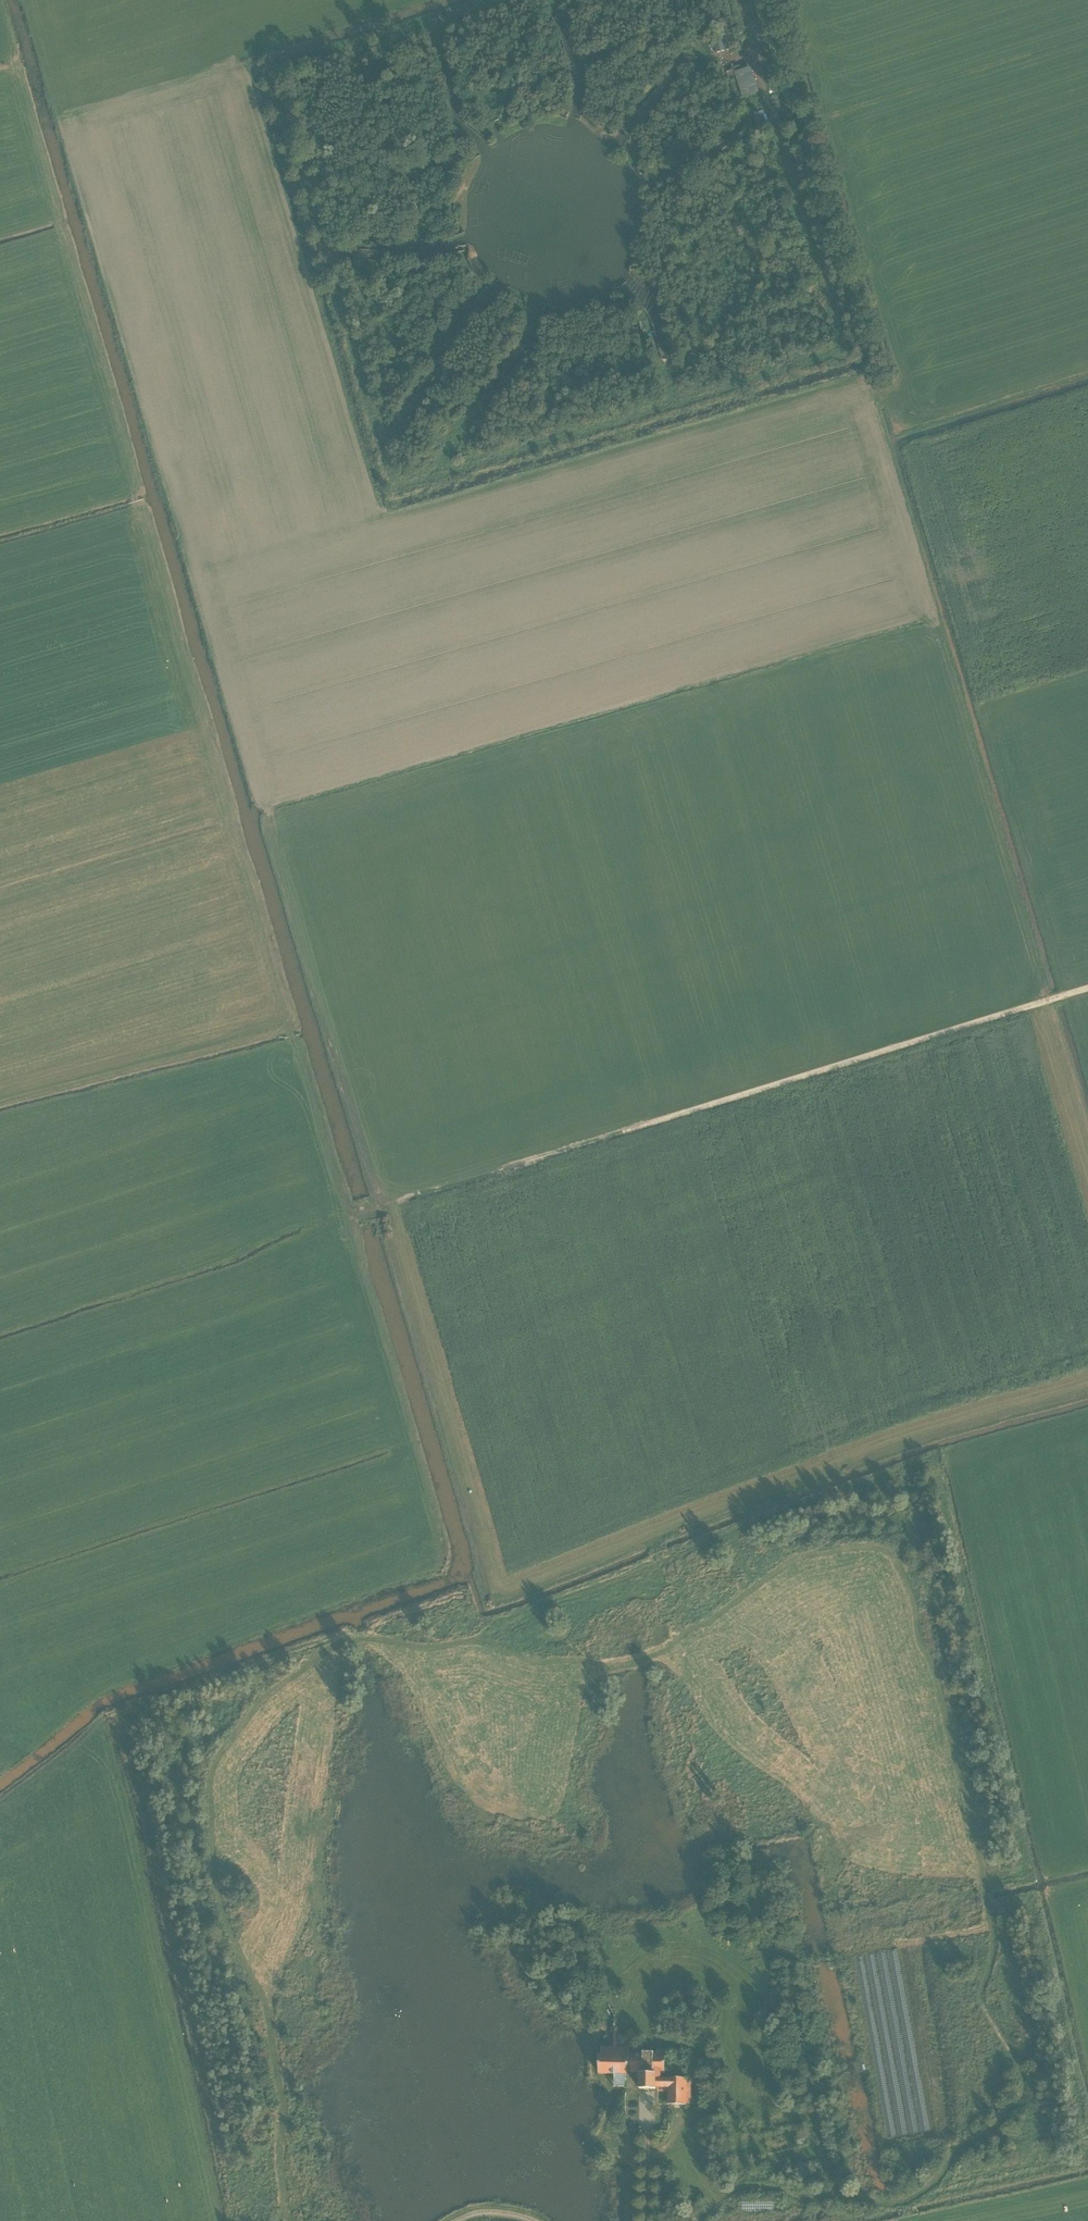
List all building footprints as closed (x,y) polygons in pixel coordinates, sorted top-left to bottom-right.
[(720,41),(714,42),(718,53),(723,52),(720,41)] [(750,64),(734,70),(742,96),(759,91),(750,64)] [(273,80),(267,81),(269,89),(275,87),(273,80)] [(638,326),(630,327),(630,337),(638,337),(638,326)] [(660,2077),(660,2073),(664,2073),(664,2049),(656,2049),(656,2051),(628,2051),(628,2047),(601,2047),(601,2053),(598,2053),(598,2072),(628,2073),(628,2071),(639,2071),(639,2088),(655,2088),(655,2087),(657,2088),(657,2091),(668,2091),(667,2104),(676,2104),(676,2103),(686,2103),(686,2078),(660,2077)]
